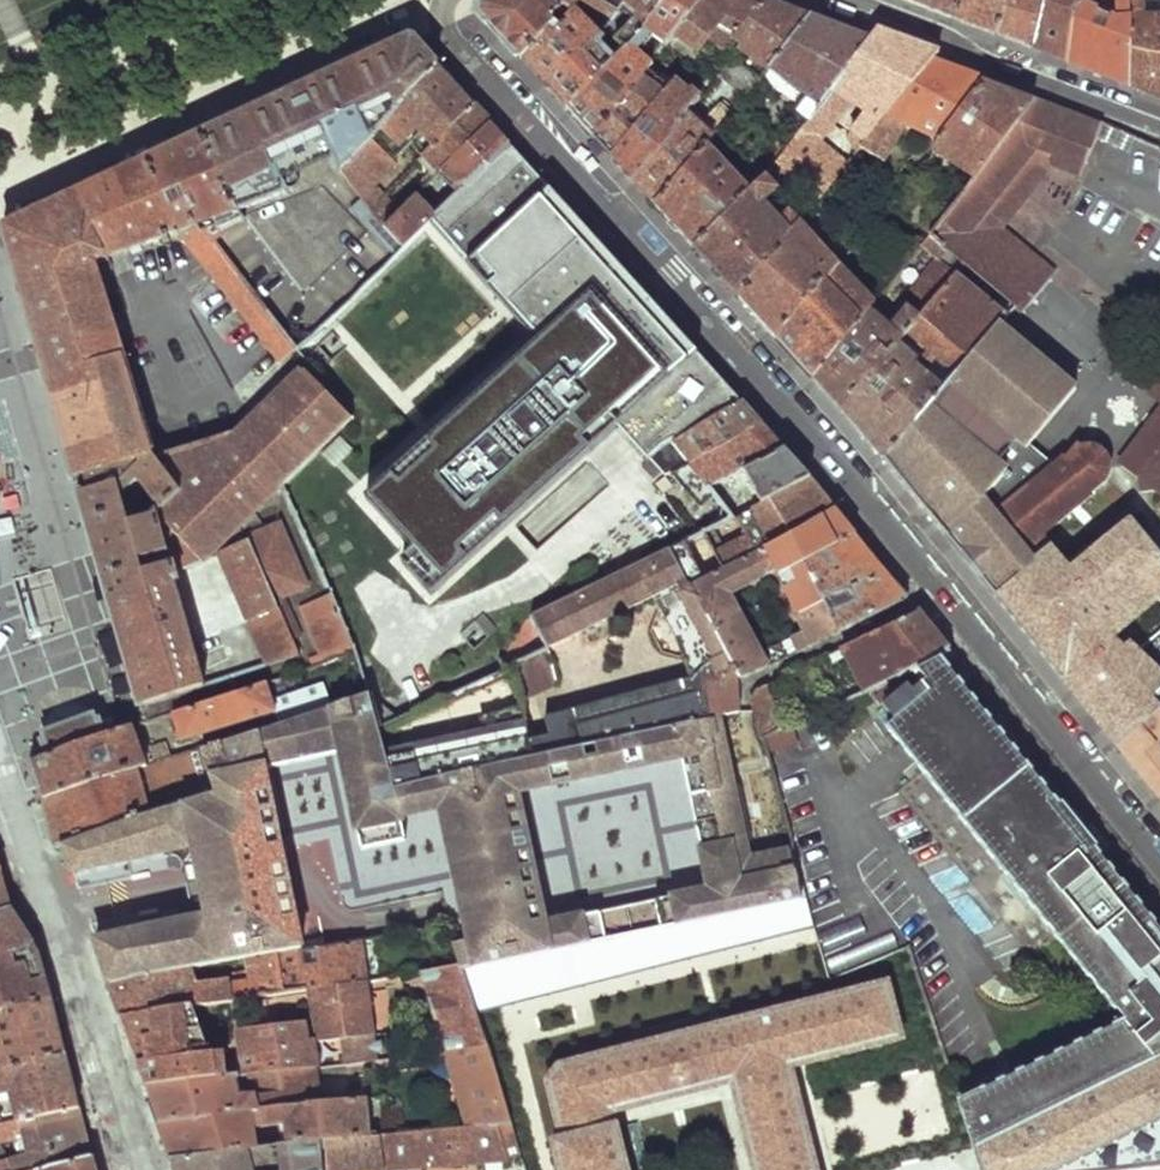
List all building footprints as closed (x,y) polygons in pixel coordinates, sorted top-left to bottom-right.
[(483,4),(482,13),(502,35),(522,58),(568,14),(554,0),(492,0),(483,4)] [(568,14),(583,0),(554,0),(568,14)] [(620,16),(604,32),(624,50),(628,46),(647,27),(668,0),(587,0),(620,16)] [(647,27),(669,44),(703,0),(668,0),(647,27)] [(669,44),(694,64),(715,41),(728,51),(736,39),(765,0),(703,0),(669,44)] [(765,0),(736,39),(775,68),(813,20),(792,11),(765,0)] [(922,7),(951,17),(958,0),(905,0),(922,7)] [(951,17),(971,25),(994,34),(1005,0),(958,0),(951,17)] [(994,34),(1010,40),(1032,48),(1042,0),(1005,0),(994,34)] [(1032,48),(1067,61),(1074,0),(1042,0),(1032,48)] [(1067,61),(1099,74),(1129,85),(1129,0),(1115,0),(1115,14),(1091,5),(1092,0),(1074,0),(1067,61)] [(1129,85),(1150,93),(1159,96),(1159,19),(1144,19),(1144,0),(1129,0),(1129,85)] [(568,14),(522,58),(545,83),(567,107),(614,60),(568,14)] [(813,20),(775,68),(765,80),(797,106),(783,124),(789,129),(777,144),(787,154),(869,42),(844,32),(813,20)] [(909,42),(878,30),(869,42),(787,154),(776,170),(788,181),(817,209),(863,152),(930,67),(941,54),(909,42)] [(302,85),(198,133),(238,212),(285,195),(272,167),(324,141),(338,170),(435,64),(413,36),(407,36),(302,85)] [(614,60),(567,107),(580,122),(593,136),(648,70),(650,68),(628,46),(624,50),(614,60)] [(737,57),(720,77),(747,100),(765,80),(737,57)] [(654,63),(650,68),(648,70),(656,77),(662,69),(654,63)] [(454,87),(435,64),(338,170),(369,206),(380,195),(373,186),(393,164),(387,158),(405,138),(420,156),(424,152),(470,107),(454,87)] [(930,67),(863,152),(885,166),(910,130),(942,146),(986,87),(957,76),(930,67)] [(656,77),(648,70),(593,136),(603,148),(612,157),(666,95),(650,84),(656,77)] [(666,95),(612,157),(622,169),(632,180),(676,139),(689,118),(703,100),(698,94),(694,97),(677,83),(666,95)] [(986,87),(942,146),(925,169),(931,173),(943,158),(969,174),(956,190),(963,195),(1032,103),(1009,95),(986,87)] [(1032,103),(963,195),(933,235),(963,260),(1016,304),(1134,401),(1151,381),(1105,346),(1122,323),(993,226),(1042,160),(1078,173),(1083,161),(1094,127),(1078,121),(1032,103)] [(474,104),(470,107),(424,152),(440,170),(489,123),(490,121),(481,113),(474,104)] [(676,139),(632,180),(643,192),(654,204),(709,145),(735,114),(725,105),(703,130),(689,118),(676,139)] [(1149,144),(1097,121),(1094,127),(1083,161),(1139,189),(1158,149),(1149,144)] [(499,135),(489,123),(440,170),(460,192),(508,145),(499,135)] [(215,241),(245,222),(238,212),(198,133),(170,147),(142,160),(181,233),(204,225),(215,241)] [(435,215),(431,219),(469,261),(476,256),(496,279),(490,284),(528,327),(605,257),(510,152),(511,150),(510,149),(511,148),(508,145),(460,192),(435,215)] [(709,145),(654,204),(676,228),(693,247),(755,191),(709,145)] [(741,400),(511,148),(510,149),(511,150),(510,152),(605,257),(528,327),(543,342),(619,272),(705,366),(630,435),(649,456),(665,440),(665,439),(668,438),(721,390),(734,404),(741,400)] [(85,476),(88,491),(115,480),(140,455),(150,452),(97,263),(181,233),(142,160),(73,192),(5,223),(1,231),(36,354),(73,479),(85,476)] [(755,191),(693,247),(717,275),(738,298),(803,226),(791,216),(780,228),(762,209),(788,181),(776,170),(770,179),(755,191)] [(907,176),(900,183),(907,190),(914,181),(907,176)] [(385,224),(403,247),(431,219),(435,215),(416,193),(385,224)] [(803,226),(738,298),(758,320),(775,339),(842,269),(859,249),(817,209),(803,226)] [(204,225),(181,233),(270,345),(286,333),(215,241),(204,225)] [(871,307),(810,377),(839,410),(955,270),(963,260),(933,235),(923,247),(937,260),(903,300),(910,305),(893,326),(871,307)] [(469,261),(467,263),(488,287),(490,284),(496,279),(476,256),(469,261)] [(842,269),(775,339),(794,361),(810,377),(871,307),(876,302),(842,269)] [(955,270),(839,410),(883,459),(1008,313),(955,270)] [(543,342),(372,499),(418,550),(445,580),(589,450),(579,439),(607,413),(619,427),(628,436),(630,435),(705,366),(619,272),(543,342)] [(883,459),(1118,748),(1159,711),(1159,681),(1126,645),(1122,649),(1112,640),(1159,599),(1159,561),(1100,484),(1091,492),(1091,496),(1024,552),(991,511),(1056,455),(1061,458),(1077,444),(1090,440),(1103,446),(1108,442),(1092,424),(1103,411),(1138,437),(1124,457),(1159,484),(1159,421),(1134,401),(1016,304),(1008,313),(883,459)] [(295,356),(284,343),(271,353),(283,366),(295,356)] [(315,343),(306,352),(322,367),(331,358),(315,343)] [(295,369),(231,430),(150,452),(181,488),(163,505),(155,512),(199,561),(285,479),(317,448),(351,417),(304,368),(295,369)] [(1134,401),(1159,421),(1159,387),(1159,388),(1151,381),(1134,401)] [(668,438),(734,404),(721,390),(668,438)] [(750,411),(741,400),(734,404),(668,438),(665,439),(665,440),(683,459),(684,460),(760,421),(750,411)] [(589,450),(591,452),(619,427),(607,413),(579,439),(589,450)] [(772,434),(760,421),(684,460),(699,477),(707,485),(784,447),(772,434)] [(649,456),(640,465),(649,477),(658,470),(662,475),(683,459),(665,440),(649,456)] [(1100,484),(1106,480),(1111,462),(1103,446),(1090,440),(1077,444),(1061,458),(1056,455),(991,511),(1024,552),(1091,496),(1091,492),(1100,484)] [(784,447),(707,485),(729,515),(735,512),(810,475),(784,447)] [(93,549),(108,600),(173,579),(171,572),(177,570),(173,555),(142,565),(139,557),(167,549),(155,512),(132,520),(122,493),(139,477),(163,505),(181,488),(150,452),(140,455),(115,480),(88,491),(78,495),(84,515),(93,549)] [(833,506),(810,475),(735,512),(743,533),(716,548),(723,560),(833,506)] [(723,560),(687,577),(729,674),(758,662),(797,645),(790,629),(752,646),(729,596),(777,573),(803,625),(810,640),(836,629),(803,560),(853,537),(856,535),(833,506),(723,560)] [(279,523),(249,536),(273,593),(304,580),(279,523)] [(730,704),(729,674),(687,577),(723,560),(716,548),(703,527),(533,611),(549,644),(557,641),(643,599),(674,656),(681,678),(559,711),(566,741),(716,707),(730,704)] [(249,536),(216,553),(263,663),(298,650),(273,593),(249,536)] [(908,598),(853,537),(803,560),(836,629),(908,598)] [(418,550),(404,562),(432,592),(445,580),(418,550)] [(124,656),(139,706),(206,683),(173,579),(108,600),(124,656)] [(315,659),(302,661),(304,666),(357,648),(333,592),(305,603),(324,650),(311,652),(315,659)] [(485,611),(477,619),(492,634),(500,626),(485,611)] [(948,649),(917,611),(841,643),(844,648),(853,666),(862,684),(939,652),(948,649)] [(797,645),(810,640),(803,625),(790,629),(797,645)] [(442,734),(573,685),(557,641),(549,644),(505,666),(440,697),(427,703),(442,734)] [(842,671),(853,666),(844,648),(833,653),(842,671)] [(939,652),(862,684),(885,721),(908,751),(923,770),(1122,1014),(956,1094),(976,1149),(1159,1058),(1159,923),(1145,905),(1078,822),(991,715),(975,696),(939,652)] [(773,680),(782,677),(778,669),(746,682),(757,728),(785,714),(788,713),(773,680)] [(268,685),(286,679),(284,673),(171,711),(181,738),(275,705),(268,685)] [(371,691),(201,748),(214,786),(177,800),(150,810),(66,842),(71,857),(75,871),(177,850),(194,846),(209,915),(191,918),(95,940),(102,961),(109,985),(194,967),(248,956),(303,947),(263,767),(263,766),(260,758),(280,754),(283,763),(319,756),(316,745),(337,741),(340,751),(361,848),(405,839),(397,806),(394,795),(442,787),(444,798),(472,942),(451,946),(456,963),(458,970),(464,969),(801,896),(787,843),(743,851),(716,707),(566,741),(400,780),(382,724),(371,691)] [(1118,748),(1142,777),(1159,799),(1159,711),(1118,748)] [(32,745),(36,757),(118,730),(114,717),(102,721),(101,719),(98,720),(96,713),(70,722),(43,731),(46,738),(44,738),(45,741),(32,745)] [(792,738),(785,714),(757,728),(761,746),(792,738)] [(38,780),(44,800),(136,770),(148,765),(133,725),(118,730),(36,757),(32,758),(38,780)] [(337,741),(316,745),(319,756),(340,751),(337,741)] [(201,748),(171,757),(180,790),(174,792),(177,800),(214,786),(201,748)] [(280,754),(260,758),(263,766),(263,767),(283,763),(280,754)] [(51,822),(58,845),(66,842),(150,810),(136,770),(44,800),(51,822)] [(442,787),(394,795),(397,806),(444,798),(442,787)] [(194,846),(177,850),(191,918),(209,915),(194,846)] [(0,874),(0,909),(12,906),(5,888),(0,874)] [(801,896),(464,969),(477,1014),(811,930),(801,896)] [(37,949),(25,929),(12,906),(0,909),(0,958),(37,949)] [(253,975),(199,983),(194,967),(109,985),(107,985),(112,999),(117,1012),(120,1012),(121,1014),(189,1003),(310,985),(367,976),(362,938),(303,947),(248,956),(253,975)] [(37,949),(0,958),(0,1013),(51,1003),(44,975),(37,949)] [(464,969),(458,970),(456,963),(417,969),(446,1051),(486,1045),(477,1014),(464,969)] [(380,1059),(367,976),(310,985),(317,1037),(346,1033),(348,1050),(338,1052),(339,1064),(380,1059)] [(548,1134),(558,1169),(633,1169),(618,1114),(613,1115),(611,1109),(707,1084),(725,1079),(748,1169),(815,1169),(787,1063),(901,1032),(884,976),(638,1040),(553,1061),(544,1074),(558,1131),(548,1134)] [(51,1003),(0,1013),(0,1072),(65,1056),(57,1026),(51,1003)] [(197,1032),(189,1003),(121,1014),(130,1038),(142,1073),(148,1087),(225,1078),(221,1053),(208,1053),(205,1032),(197,1032)] [(302,1021),(239,1028),(243,1076),(251,1075),(316,1067),(313,1038),(305,1038),(302,1021)] [(486,1045),(446,1051),(467,1123),(496,1120),(507,1119),(486,1045)] [(8,1087),(15,1123),(79,1107),(72,1081),(65,1056),(0,1072),(0,1088),(8,1087)] [(976,1149),(984,1169),(1108,1169),(1159,1164),(1159,1058),(976,1149)] [(256,1126),(281,1123),(284,1141),(312,1139),(322,1138),(371,1133),(365,1098),(323,1101),(318,1066),(316,1067),(251,1075),(253,1098),(239,1099),(236,1076),(225,1078),(148,1087),(154,1104),(166,1139),(172,1156),(255,1144),(256,1126)] [(79,1107),(15,1123),(19,1136),(24,1156),(28,1169),(40,1169),(93,1158),(85,1128),(79,1107)] [(505,1119),(496,1120),(499,1131),(508,1131),(505,1119)] [(506,1154),(499,1131),(496,1120),(467,1123),(371,1133),(322,1138),(327,1169),(340,1169),(506,1154)] [(19,1136),(15,1123),(0,1127),(0,1141),(19,1136)] [(312,1139),(284,1141),(255,1144),(172,1156),(176,1169),(315,1169),(312,1139)] [(24,1156),(0,1162),(0,1169),(28,1169),(24,1156)] [(93,1158),(40,1169),(96,1169),(93,1158)]
